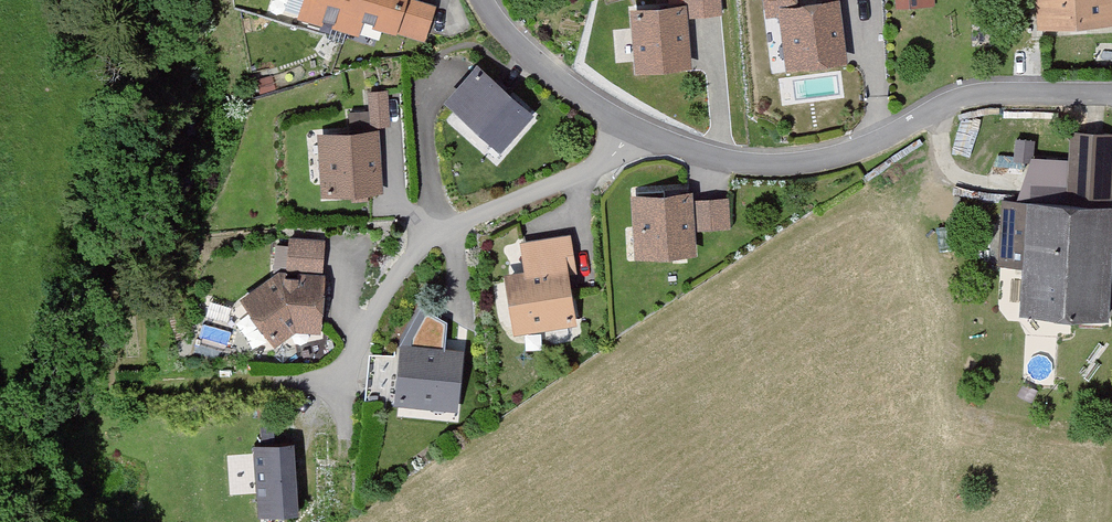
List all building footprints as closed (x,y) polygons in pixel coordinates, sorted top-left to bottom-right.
[(302,10),(303,0),(281,0),(281,9),(302,10)] [(299,22),(358,42),(363,27),(424,48),(436,14),(408,4),(409,0),(306,0),(299,22)] [(633,79),(693,74),(689,24),(722,22),(720,0),(668,0),(669,13),(629,16),(633,79)] [(847,68),(839,0),(815,0),(816,8),(798,10),(797,0),(763,0),(766,26),(781,25),(787,75),(847,68)] [(1041,37),(1111,32),(1111,0),(1038,0),(1041,37)] [(444,105),(502,156),(536,117),(477,67),(444,105)] [(318,139),(323,202),(380,198),(375,134),(391,133),(388,94),(366,96),(368,116),(351,118),(352,136),(318,139)] [(1015,136),(1016,156),(1034,155),(1034,136),(1015,136)] [(1019,208),(1111,214),(1111,196),(1111,140),(1070,138),(1069,165),(1035,164),(1019,208)] [(638,201),(641,255),(693,253),(690,199),(638,201)] [(727,201),(696,203),(698,229),(729,227),(727,201)] [(1111,325),(1111,312),(1111,214),(1019,208),(1000,209),(997,273),(1024,275),(1022,321),(1111,325)] [(324,339),(323,281),(326,242),(288,241),(287,278),(237,305),(270,349),(296,337),(324,339)] [(505,281),(513,338),(575,330),(567,273),(576,272),(572,241),(523,248),(527,278),(505,281)] [(1002,286),(1001,304),(1019,305),(1020,287),(1002,286)] [(402,347),(396,410),(463,416),(468,353),(402,347)] [(369,351),(368,391),(395,392),(396,352),(369,351)] [(257,521),(281,521),(300,521),(297,451),(254,452),(257,521)]
